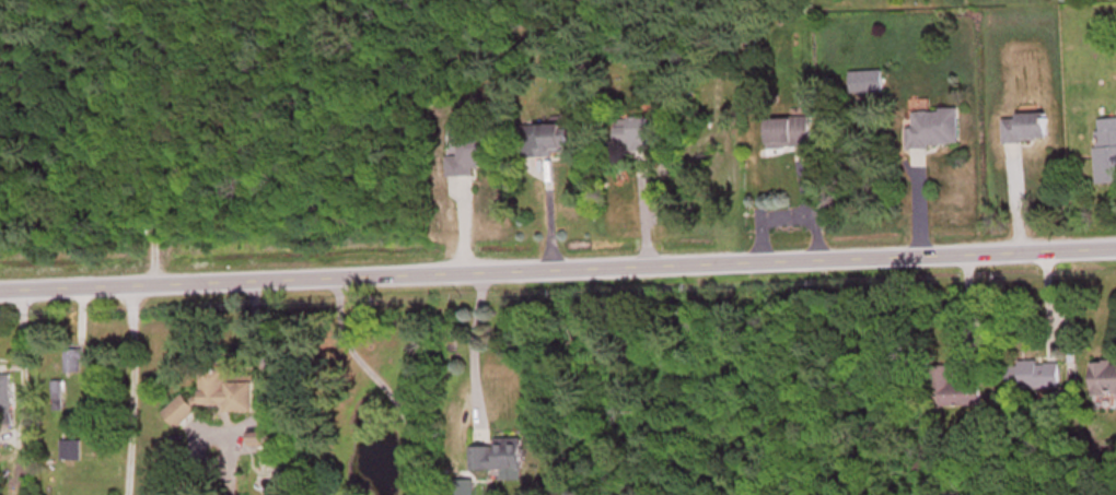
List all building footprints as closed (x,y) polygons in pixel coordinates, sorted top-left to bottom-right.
[(885,96),(885,74),(852,74),(852,96),(885,96)] [(916,113),(916,131),(910,131),(911,151),(962,150),(962,112),(916,113)] [(1006,118),(1006,145),(1051,145),(1051,117),(1006,118)] [(622,121),(622,154),(655,154),(655,121),(622,121)] [(814,121),(771,121),(771,150),(814,150),(814,121)] [(1115,186),(1115,121),(1096,122),(1099,187),(1115,186)] [(575,127),(535,127),(535,157),(575,157),(575,127)] [(497,130),(450,131),(450,180),(476,180),(476,171),(497,171),(497,130)] [(1062,364),(1011,365),(1011,392),(1063,391),(1062,364)] [(1097,396),(1115,396),(1115,365),(1095,366),(1097,396)] [(258,385),(232,385),(232,377),(228,372),(207,371),(203,375),(202,399),(196,404),(191,404),(185,397),(164,414),(177,431),(198,415),(198,408),(225,409),(229,414),(257,415),(258,385)] [(13,427),(13,377),(0,377),(0,427),(13,427)] [(937,386),(937,408),(984,408),(984,386),(937,386)] [(254,446),(277,446),(277,436),(254,436),(254,446)] [(498,449),(474,449),(474,472),(526,472),(526,441),(498,441),(498,449)]
